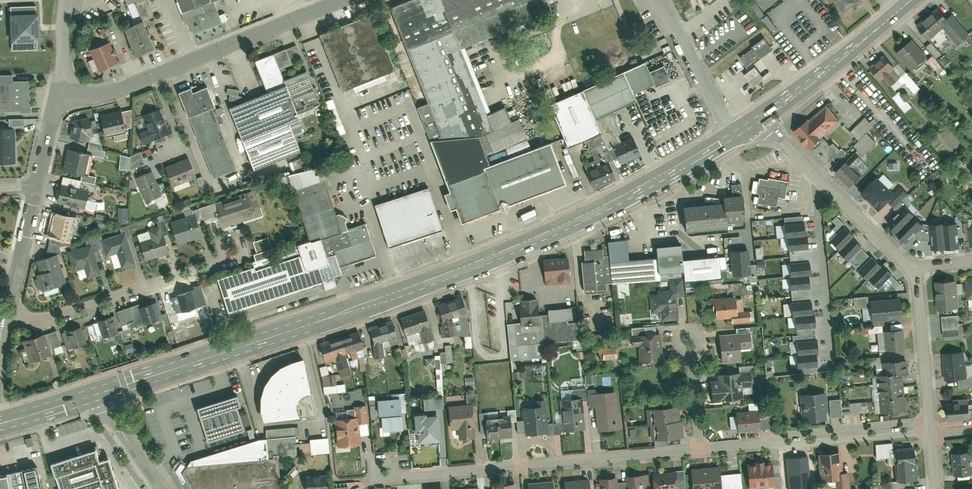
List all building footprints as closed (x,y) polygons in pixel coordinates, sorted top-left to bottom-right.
[(135,23),(144,20),(152,16),(146,0),(125,0),(135,23)] [(193,32),(221,22),(213,1),(217,0),(181,0),(193,32)] [(391,5),(430,101),(416,107),(429,138),(478,134),(494,127),(488,112),(461,46),(550,10),(546,0),(405,0),(391,5)] [(845,15),(860,3),(858,0),(833,0),(845,15)] [(36,8),(10,9),(12,52),(38,51),(36,8)] [(957,46),(970,36),(955,15),(948,21),(940,10),(918,26),(930,41),(945,29),(957,46)] [(371,16),(320,37),(343,94),(353,90),(355,96),(387,83),(385,77),(395,73),(371,16)] [(135,23),(124,27),(135,55),(154,47),(144,20),(135,23)] [(117,62),(110,40),(89,47),(93,58),(87,60),(89,66),(91,71),(117,62)] [(742,57),(739,59),(746,69),(772,50),(765,40),(752,49),(750,47),(740,54),(742,57)] [(929,60),(914,41),(896,55),(911,74),(929,60)] [(936,58),(941,55),(933,42),(928,45),(936,58)] [(255,63),(268,95),(285,88),(283,83),(281,76),(304,67),(296,46),(255,63)] [(881,82),(883,80),(889,89),(900,80),(894,72),(896,70),(886,56),(870,68),(881,82)] [(652,70),(646,58),(584,88),(598,117),(611,111),(634,100),(630,93),(655,80),(658,85),(672,78),(665,64),(652,70)] [(756,69),(744,77),(753,90),(765,82),(756,69)] [(285,88),(296,114),(319,105),(306,74),(283,83),(285,88)] [(0,76),(0,113),(31,112),(30,82),(12,82),(12,75),(0,76)] [(190,89),(178,94),(212,177),(236,168),(211,108),(214,107),(205,88),(192,93),(190,89)] [(229,88),(228,100),(239,101),(240,89),(229,88)] [(268,95),(229,110),(242,144),(275,131),(299,121),(296,114),(285,88),(268,95)] [(598,117),(584,88),(566,100),(597,168),(609,163),(617,159),(612,148),(621,144),(617,136),(621,134),(611,111),(598,117)] [(905,112),(911,108),(900,92),(894,96),(905,112)] [(512,103),(488,112),(494,127),(478,134),(486,152),(525,137),(512,103)] [(826,106),(793,134),(807,151),(841,123),(826,106)] [(160,109),(144,115),(147,124),(139,127),(142,136),(151,133),(153,138),(169,132),(160,109)] [(121,110),(100,114),(104,133),(125,129),(121,110)] [(73,121),(68,137),(90,142),(93,132),(90,116),(73,121)] [(865,117),(852,132),(861,140),(874,125),(865,117)] [(25,126),(24,118),(9,119),(10,126),(25,126)] [(299,121),(275,131),(294,176),(308,172),(296,140),(305,137),(299,121)] [(13,162),(12,129),(0,129),(0,163),(13,162)] [(478,134),(429,138),(450,192),(442,196),(448,210),(457,207),(464,225),(565,183),(549,142),(491,165),(486,152),(478,134)] [(621,144),(612,148),(617,159),(621,167),(641,158),(632,139),(621,144)] [(68,148),(64,170),(86,175),(91,153),(68,148)] [(121,154),(120,168),(145,168),(145,154),(121,154)] [(865,161),(858,154),(836,175),(850,190),(863,179),(855,170),(865,161)] [(188,156),(164,166),(172,186),(196,176),(188,156)] [(597,168),(587,173),(595,190),(617,180),(609,163),(597,168)] [(255,269),(217,282),(228,316),(321,285),(322,289),(335,285),(333,279),(342,276),(339,269),(376,257),(365,225),(348,231),(345,224),(347,220),(339,216),(336,217),(320,169),(308,172),(294,176),(287,178),(309,243),(298,246),(299,250),(254,265),(255,269)] [(152,170),(136,176),(145,199),(161,193),(152,170)] [(81,180),(62,176),(57,202),(84,208),(84,207),(91,208),(95,209),(98,196),(88,194),(89,188),(79,186),(81,180)] [(203,176),(198,177),(204,198),(209,196),(203,176)] [(767,179),(767,181),(758,180),(756,194),(759,195),(758,204),(776,207),(777,198),(784,199),(787,182),(767,179)] [(878,182),(862,197),(877,213),(893,198),(878,182)] [(684,208),(686,230),(727,226),(726,220),(744,219),(741,183),(731,184),(732,197),(724,198),(724,204),(684,208)] [(217,216),(221,228),(264,213),(255,188),(197,208),(202,221),(217,216)] [(427,190),(375,207),(379,220),(389,250),(441,232),(431,201),(427,190)] [(905,206),(888,223),(897,232),(896,233),(906,242),(923,225),(914,216),(915,215),(905,206)] [(118,223),(129,223),(128,207),(118,208),(118,223)] [(74,216),(53,213),(48,244),(60,247),(70,242),(74,216)] [(170,221),(177,244),(202,237),(195,213),(170,221)] [(807,216),(782,217),(783,236),(808,235),(807,216)] [(958,222),(944,223),(946,248),(960,247),(958,222)] [(944,223),(931,224),(932,239),(933,249),(946,248),(944,223)] [(140,241),(146,260),(169,253),(160,224),(148,228),(151,238),(140,241)] [(853,236),(843,226),(830,240),(840,249),(853,236)] [(117,252),(122,268),(137,263),(126,230),(100,239),(106,256),(117,252)] [(667,234),(653,239),(660,260),(675,255),(667,234)] [(808,235),(783,236),(785,255),(810,253),(808,235)] [(863,246),(853,236),(841,250),(851,259),(863,246)] [(68,251),(75,270),(84,267),(88,279),(103,274),(91,243),(68,251)] [(585,251),(586,264),(582,265),(583,292),(606,290),(606,286),(611,285),(610,263),(609,257),(604,257),(604,250),(585,251)] [(748,250),(731,251),(733,275),(750,274),(748,250)] [(59,253),(38,260),(41,271),(39,272),(44,287),(62,281),(59,271),(64,270),(59,253)] [(810,254),(785,255),(786,274),(811,272),(810,254)] [(883,266),(872,256),(860,269),(870,279),(883,266)] [(571,285),(569,259),(544,260),(546,287),(571,285)] [(657,283),(655,260),(610,263),(611,285),(611,286),(657,283)] [(893,276),(883,266),(870,279),(880,289),(893,276)] [(811,274),(786,275),(788,293),(812,292),(811,274)] [(661,324),(679,323),(679,317),(682,317),(681,298),(684,298),(683,279),(670,280),(671,292),(658,292),(659,296),(650,296),(651,313),(661,313),(661,324)] [(957,280),(936,282),(938,313),(959,311),(957,280)] [(172,295),(177,313),(196,308),(191,290),(172,295)] [(814,294),(789,296),(791,314),(815,313),(814,294)] [(437,306),(444,325),(445,338),(455,337),(453,322),(467,317),(460,298),(437,306)] [(716,321),(732,320),(733,325),(752,324),(752,312),(738,313),(737,298),(714,299),(716,321)] [(873,322),(902,319),(900,299),(871,301),(873,322)] [(578,339),(575,306),(539,310),(538,300),(507,303),(512,359),(543,356),(542,342),(578,339)] [(130,307),(137,326),(159,318),(153,303),(138,308),(137,305),(130,307)] [(435,339),(426,310),(413,315),(419,334),(422,343),(435,339)] [(97,319),(104,337),(117,333),(111,314),(97,319)] [(816,314),(791,315),(793,334),(817,333),(816,314)] [(960,314),(942,315),(944,338),(961,337),(960,314)] [(419,334),(413,315),(400,319),(407,339),(419,334)] [(400,343),(393,321),(369,329),(376,351),(377,360),(384,359),(383,349),(400,343)] [(81,326),(64,332),(70,349),(87,343),(81,326)] [(905,351),(903,329),(885,330),(887,352),(905,351)] [(366,351),(360,331),(339,337),(346,357),(350,355),(352,361),(357,359),(356,354),(366,351)] [(41,334),(22,340),(29,361),(48,354),(41,334)] [(817,334),(792,336),(794,354),(818,353),(817,334)] [(663,364),(662,335),(632,337),(632,348),(639,348),(641,366),(663,364)] [(719,338),(721,365),(742,364),(741,349),(752,349),(751,336),(719,338)] [(346,357),(339,337),(319,343),(326,363),(334,360),(337,371),(349,367),(346,357)] [(600,360),(617,359),(616,343),(600,343),(600,360)] [(442,363),(453,363),(452,345),(445,345),(445,351),(440,352),(440,357),(425,357),(426,367),(436,366),(438,393),(444,393),(442,363)] [(966,352),(942,353),(944,381),(967,380),(966,352)] [(819,354),(794,355),(795,373),(820,372),(819,354)] [(260,410),(264,421),(317,417),(303,358),(290,362),(281,367),(275,370),(271,374),(263,387),(260,397),(260,410)] [(908,372),(907,359),(881,362),(882,375),(903,373),(908,372)] [(904,386),(903,373),(882,375),(877,375),(878,388),(904,386)] [(586,385),(597,383),(596,374),(585,376),(586,385)] [(751,374),(719,376),(719,385),(711,385),(712,405),(744,403),(743,390),(752,389),(751,374)] [(905,399),(904,386),(878,388),(879,401),(905,399)] [(564,415),(582,413),(580,398),(572,399),(571,389),(561,390),(564,415)] [(620,432),(617,392),(594,394),(588,395),(589,411),(596,410),(598,434),(620,432)] [(829,419),(826,392),(801,394),(804,425),(824,423),(824,420),(829,419)] [(237,396),(197,408),(207,443),(244,432),(237,407),(240,406),(237,396)] [(424,398),(425,409),(444,408),(444,397),(424,398)] [(830,399),(831,415),(868,414),(868,402),(842,403),(842,399),(830,399)] [(906,412),(905,399),(879,401),(880,414),(906,412)] [(378,419),(382,419),(383,434),(403,432),(402,417),(401,401),(377,403),(378,419)] [(949,419),(971,419),(971,401),(948,402),(949,419)] [(458,431),(459,442),(476,441),(473,406),(448,408),(450,432),(458,431)] [(546,407),(522,409),(525,438),(549,435),(546,407)] [(650,425),(678,424),(678,407),(646,409),(647,426),(650,425)] [(761,433),(759,411),(736,413),(738,435),(761,433)] [(418,432),(418,443),(439,441),(437,414),(425,415),(425,412),(412,413),(413,432),(418,432)] [(582,413),(564,415),(564,422),(560,422),(561,431),(583,429),(582,413)] [(512,435),(510,416),(498,417),(499,436),(512,435)] [(499,436),(498,417),(485,418),(487,437),(499,436)] [(335,420),(337,449),(361,447),(359,418),(335,420)] [(651,442),(681,441),(681,424),(678,424),(650,425),(651,442)] [(180,474),(185,483),(182,485),(184,488),(280,488),(277,459),(268,459),(266,437),(190,461),(180,474)] [(330,453),(329,437),(311,439),(312,454),(330,453)] [(311,443),(300,443),(300,454),(311,454),(311,443)] [(52,460),(61,488),(59,488),(95,488),(104,486),(105,488),(122,488),(111,455),(100,458),(96,446),(52,460)] [(895,450),(898,483),(919,481),(915,448),(895,450)] [(843,474),(841,452),(820,454),(822,483),(834,482),(835,488),(851,488),(849,474),(843,474)] [(953,455),(955,478),(971,477),(971,453),(953,455)] [(0,467),(0,488),(18,488),(18,487),(25,486),(25,488),(47,488),(40,458),(0,467)] [(805,458),(790,459),(792,484),(807,483),(805,458)] [(748,461),(750,488),(765,488),(777,488),(775,459),(748,461)] [(722,469),(701,471),(700,467),(689,468),(690,488),(724,488),(722,469)] [(677,473),(654,475),(655,488),(679,488),(677,473)] [(326,475),(304,477),(305,488),(328,488),(326,475)] [(630,476),(627,479),(628,488),(645,488),(643,475),(630,476)] [(599,478),(600,488),(618,488),(617,477),(599,478)] [(590,479),(564,481),(565,488),(591,488),(590,479)] [(554,481),(527,483),(528,488),(555,488),(554,481)]
